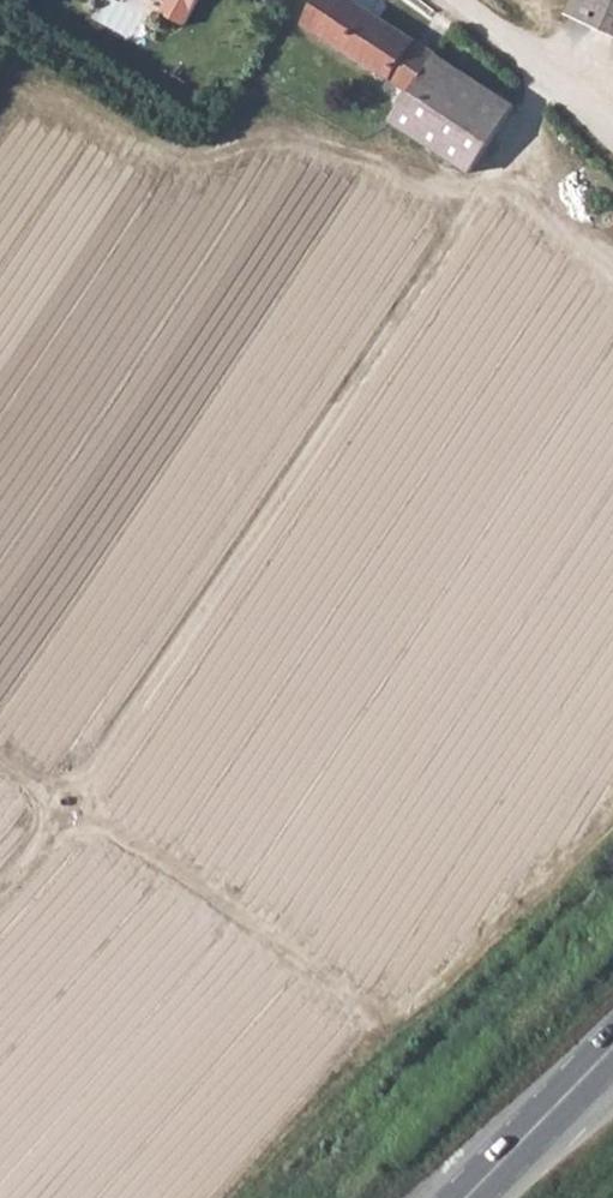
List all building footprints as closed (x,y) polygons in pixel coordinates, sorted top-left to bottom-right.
[(103,20),(127,30),(135,11),(112,0),(103,20)] [(410,94),(392,123),(471,174),(514,106),(353,0),(324,0),(308,26),(410,94)] [(569,12),(612,33),(612,0),(575,0),(569,12)]
